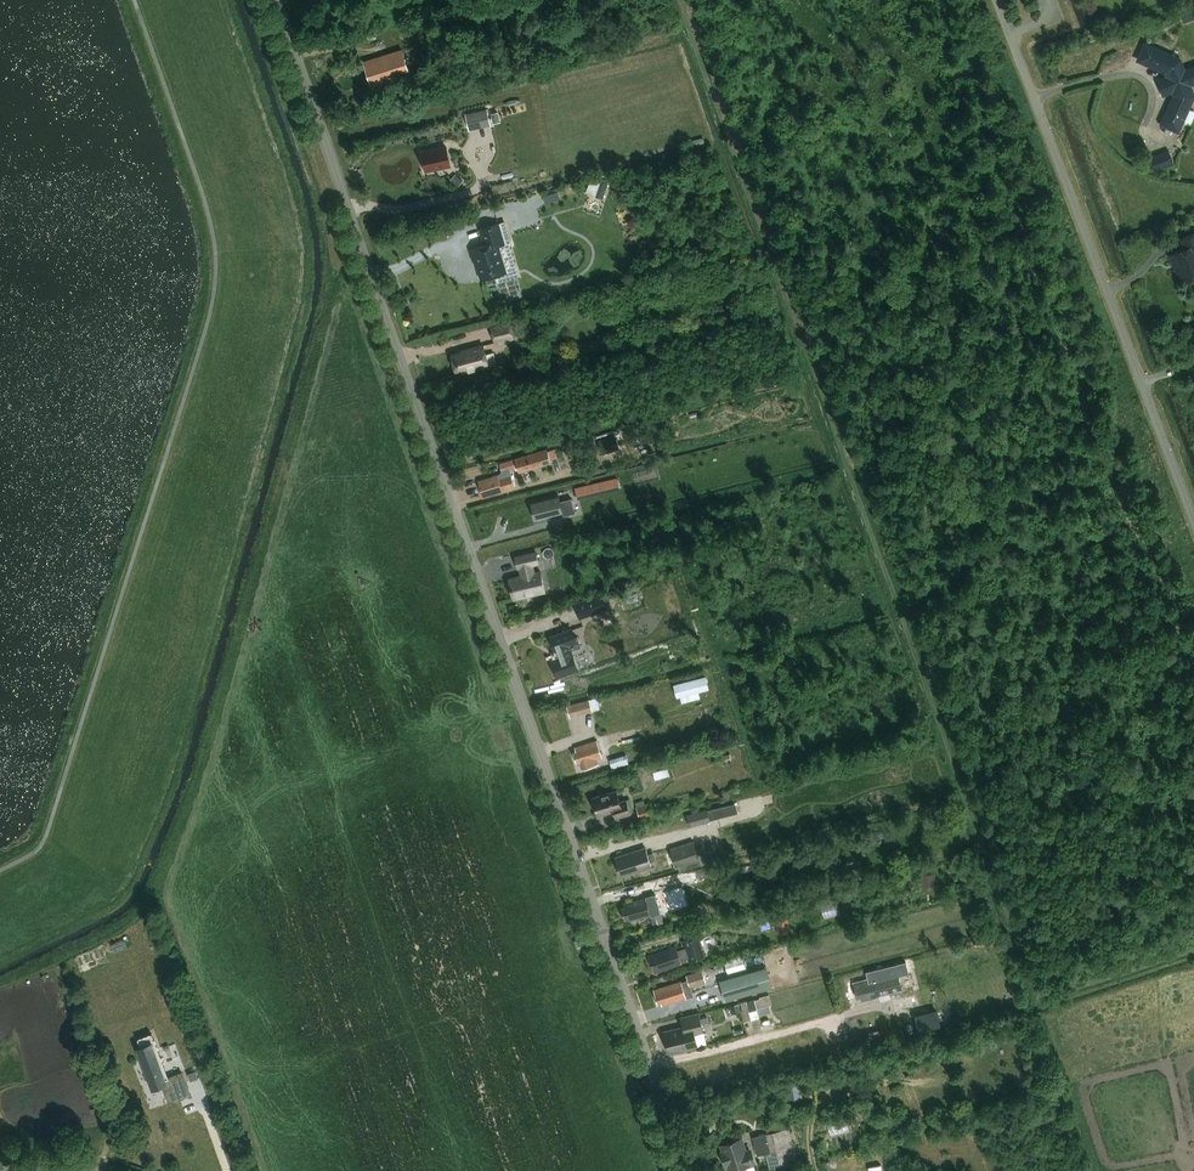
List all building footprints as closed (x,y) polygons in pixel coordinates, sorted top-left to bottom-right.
[(404,49),(365,62),(373,86),(412,74),(404,49)] [(1181,124),(1193,95),(1190,84),(1193,82),(1193,66),(1184,70),(1180,59),(1158,49),(1150,65),(1166,72),(1167,76),(1161,78),(1167,93),(1172,91),(1174,95),(1164,117),(1181,124)] [(465,112),(469,129),(491,124),(487,107),(465,112)] [(422,150),(425,167),(434,165),(435,167),(450,164),(446,145),(422,150)] [(1154,171),(1174,164),(1169,149),(1148,157),(1154,171)] [(454,182),(458,186),(463,180),(459,176),(454,182)] [(591,177),(586,193),(597,196),(601,180),(591,177)] [(609,183),(601,180),(597,196),(604,198),(609,183)] [(471,248),(474,260),(477,259),(482,278),(506,271),(498,245),(504,243),(498,222),(480,227),(485,244),(471,248)] [(1193,277),(1193,232),(1181,237),(1185,249),(1170,254),(1174,266),(1176,265),(1183,281),(1193,277)] [(510,322),(490,327),(494,342),(514,337),(510,322)] [(594,349),(606,346),(604,337),(592,340),(594,349)] [(457,373),(489,365),(483,344),(469,348),(469,349),(452,354),(457,373)] [(615,432),(598,437),(603,454),(620,449),(615,432)] [(558,456),(555,448),(548,450),(551,458),(558,456)] [(503,471),(507,470),(509,476),(499,479),(498,475),(479,480),(483,496),(502,491),(502,490),(515,485),(510,469),(518,467),(519,471),(551,461),(551,458),(548,450),(548,449),(501,463),(503,471)] [(509,476),(507,470),(503,471),(498,475),(499,479),(509,476)] [(606,492),(614,490),(611,478),(603,480),(606,492)] [(561,500),(559,495),(531,502),(532,505),(534,515),(535,518),(564,511),(561,500)] [(561,500),(564,511),(564,515),(575,512),(572,498),(561,500)] [(546,548),(544,551),(544,555),(548,558),(552,557),(554,553),(553,549),(550,547),(546,548)] [(532,563),(539,562),(536,551),(515,556),(518,567),(524,566),(526,574),(509,578),(514,598),(545,591),(541,570),(534,572),(532,563)] [(626,595),(628,603),(638,600),(636,592),(626,595)] [(601,593),(575,603),(581,617),(606,608),(601,593)] [(576,640),(573,632),(552,639),(556,649),(557,648),(561,658),(553,661),(558,675),(578,668),(573,656),(572,657),(571,653),(582,649),(579,639),(576,640)] [(678,695),(708,688),(705,676),(675,684),(678,695)] [(589,698),(567,705),(570,717),(592,710),(589,698)] [(596,758),(602,756),(596,740),(574,747),(575,750),(572,751),(575,761),(578,760),(582,772),(599,766),(596,758)] [(730,753),(723,755),(724,761),(731,759),(730,753)] [(631,812),(628,802),(620,805),(616,791),(593,797),(598,815),(615,810),(617,816),(631,812)] [(637,802),(642,818),(656,814),(652,801),(646,803),(645,799),(637,802)] [(707,808),(687,813),(690,826),(711,820),(707,808)] [(694,840),(670,848),(676,867),(700,859),(694,840)] [(621,876),(652,865),(651,861),(648,853),(646,847),(615,857),(621,876)] [(862,866),(851,868),(852,879),(864,878),(862,866)] [(923,873),(923,882),(935,883),(936,874),(923,873)] [(646,895),(651,914),(651,915),(661,912),(655,892),(646,895)] [(627,920),(650,915),(646,898),(623,904),(623,906),(620,907),(623,919),(627,918),(627,920)] [(823,903),(825,916),(842,912),(840,900),(823,903)] [(791,928),(786,905),(773,908),(778,932),(791,928)] [(653,924),(663,922),(661,914),(651,917),(653,924)] [(677,950),(676,945),(648,955),(653,968),(655,967),(656,971),(681,963),(680,959),(687,956),(688,960),(705,955),(698,934),(681,939),(684,947),(677,950)] [(114,950),(130,946),(127,938),(112,943),(114,950)] [(766,950),(755,954),(757,960),(768,957),(766,950)] [(871,970),(873,978),(874,977),(886,975),(885,972),(898,969),(899,975),(910,972),(907,961),(871,970)] [(758,969),(720,979),(726,999),(763,989),(758,969)] [(898,969),(885,972),(886,975),(890,994),(903,991),(899,975),(898,969)] [(706,981),(703,970),(687,974),(688,979),(688,978),(653,988),(657,1002),(660,1001),(662,1005),(687,998),(687,997),(694,994),(691,986),(706,981)] [(862,1000),(879,996),(878,993),(884,992),(881,982),(876,983),(874,977),(873,978),(854,983),(857,997),(861,996),(862,1000)] [(730,1005),(732,1013),(741,1011),(739,1003),(730,1005)] [(663,1030),(668,1052),(697,1046),(694,1033),(703,1031),(699,1013),(680,1017),(682,1026),(663,1030)] [(938,1013),(916,1018),(919,1029),(941,1024),(938,1013)] [(153,1033),(138,1038),(155,1083),(162,1081),(167,1094),(188,1087),(183,1072),(169,1077),(153,1033)] [(992,1035),(983,1038),(987,1049),(996,1046),(992,1035)] [(196,1070),(188,1073),(191,1080),(198,1078),(196,1070)] [(787,1095),(802,1092),(800,1080),(785,1083),(787,1095)] [(763,1091),(757,1093),(762,1105),(767,1103),(763,1091)] [(832,1134),(852,1130),(849,1115),(829,1118),(832,1134)] [(798,1161),(790,1126),(762,1132),(770,1167),(798,1161)] [(725,1151),(723,1152),(726,1163),(729,1162),(731,1168),(754,1161),(750,1150),(746,1151),(741,1138),(723,1144),(724,1146),(725,1151)]
